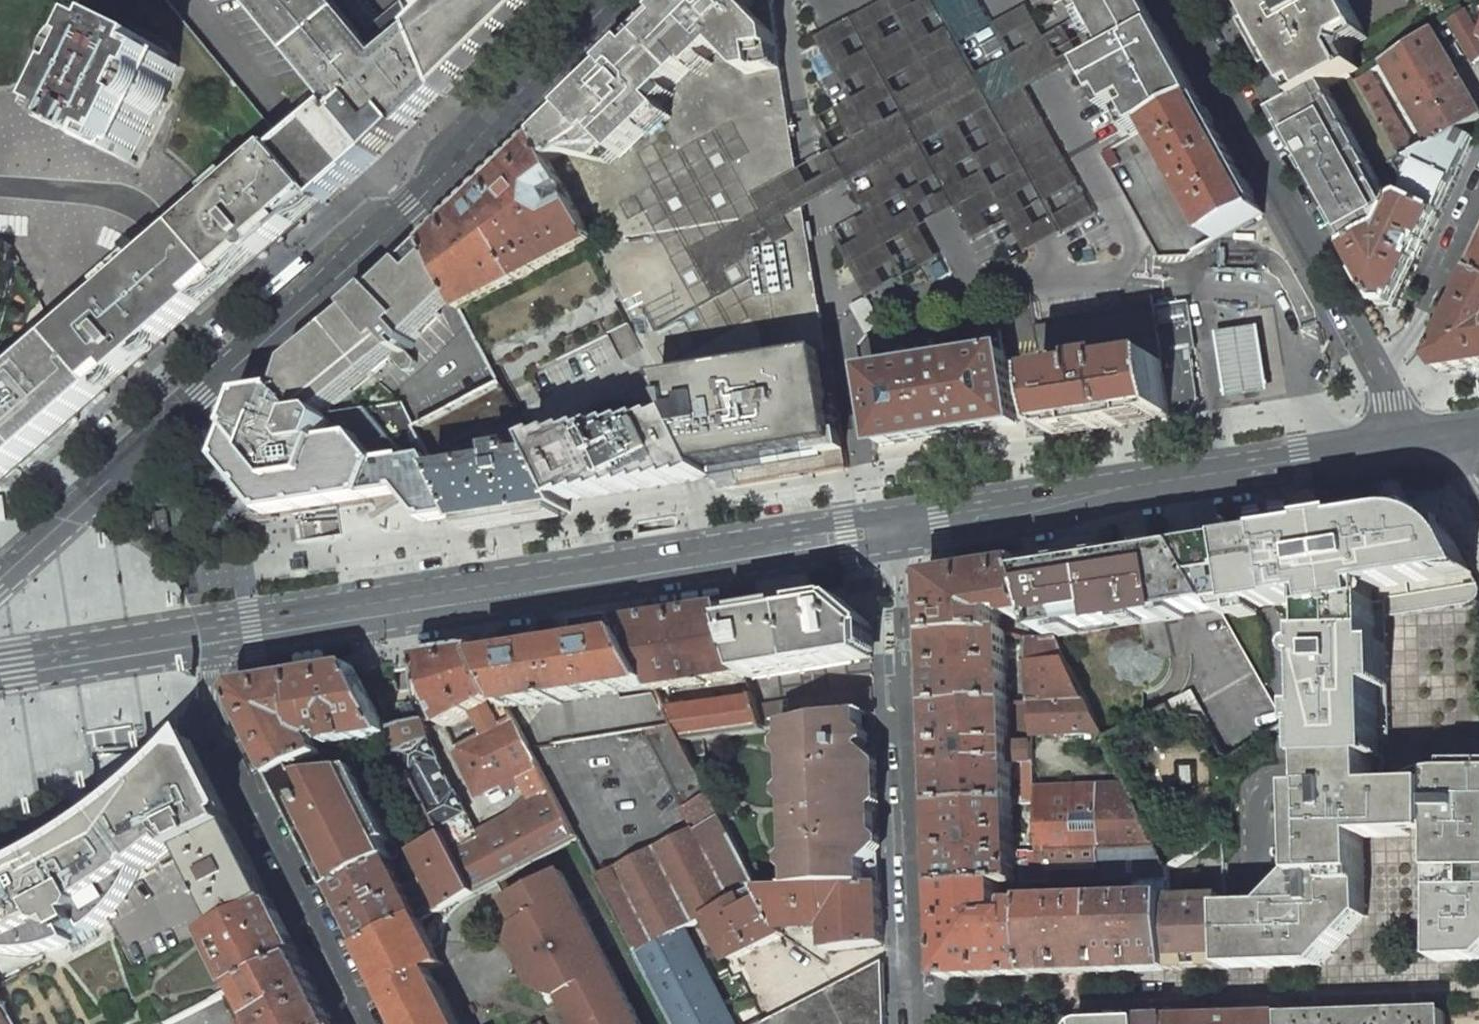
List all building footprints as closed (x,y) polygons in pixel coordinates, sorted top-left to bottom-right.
[(311,75),(339,109),(388,66),(366,40),(333,0),(249,0),(311,75)] [(397,15),(366,40),(388,66),(425,111),(436,101),(446,92),(420,30),(450,0),(416,0),(397,15)] [(446,92),(542,0),(450,0),(420,30),(446,92)] [(839,407),(836,408),(834,400),(838,400),(830,355),(829,356),(829,354),(827,340),(807,209),(800,171),(772,0),(682,0),(580,99),(587,118),(556,135),(554,132),(548,130),(541,137),(598,244),(673,390),(715,481),(727,479),(728,486),(737,484),(738,485),(747,484),(836,470),(849,468),(839,407)] [(800,171),(807,209),(815,205),(851,185),(868,216),(833,235),(868,299),(939,260),(922,228),(956,210),(973,242),(1008,222),(1025,254),(1094,218),(1027,88),(1098,48),(1088,30),(1080,17),(1045,37),(1027,5),(993,24),(979,0),(887,0),(817,39),(851,102),(816,121),(834,153),(809,166),(800,171)] [(1070,9),(1085,0),(1086,2),(1090,0),(1066,0),(1070,9)] [(1086,2),(1088,6),(1099,25),(1112,48),(1115,53),(1162,27),(1159,22),(1147,0),(1090,0),(1086,2)] [(1269,17),(1259,0),(1245,0),(1259,25),(1260,23),(1262,21),(1265,19),(1267,18),(1269,17)] [(1365,32),(1348,0),(1259,0),(1269,17),(1267,18),(1265,19),(1262,21),(1260,23),(1259,25),(1257,30),(1258,37),(1297,105),(1329,87),(1353,74),(1342,54),(1346,42),(1365,32)] [(1478,63),(1478,32),(1466,9),(1447,22),(1475,66),(1478,63)] [(1152,126),(1201,98),(1162,27),(1115,53),(1094,65),(1103,82),(1133,137),(1152,126)] [(1478,122),(1478,108),(1434,31),(1385,64),(1412,110),(1407,112),(1410,117),(1414,114),(1434,149),(1462,133),(1478,122)] [(67,132),(136,167),(152,135),(184,70),(171,64),(175,56),(131,35),(127,42),(115,36),(93,80),(67,132)] [(1087,69),(1096,86),(1103,82),(1094,65),(1087,69)] [(388,66),(339,109),(311,133),(309,147),(344,188),(425,111),(388,66)] [(1390,102),(1397,98),(1379,67),(1373,72),(1390,102)] [(1405,166),(1421,156),(1390,102),(1373,72),(1357,82),(1405,166)] [(1351,249),(1387,227),(1394,212),(1373,173),(1375,171),(1329,87),(1297,105),(1278,116),(1298,153),(1331,213),(1351,249)] [(1264,213),(1201,98),(1152,126),(1217,240),(1264,213)] [(580,99),(548,130),(554,132),(556,135),(587,118),(580,99)] [(340,191),(344,188),(309,147),(311,133),(284,155),(327,204),(340,191)] [(1441,213),(1476,140),(1462,133),(1434,149),(1421,156),(1405,166),(1402,168),(1414,188),(1410,198),(1441,213)] [(598,244),(541,137),(483,192),(429,244),(431,247),(457,299),(464,313),(598,244)] [(1101,154),(1109,169),(1119,164),(1111,149),(1101,154)] [(327,204),(284,155),(282,152),(223,204),(177,244),(111,302),(69,339),(113,390),(158,352),(179,334),(222,296),(280,246),(327,204)] [(1383,308),(1396,307),(1413,273),(1441,213),(1410,198),(1398,204),(1394,212),(1387,227),(1351,249),(1383,308)] [(13,252),(13,250),(13,246),(0,245),(0,324),(1,320),(7,300),(10,285),(11,269),(13,252)] [(441,315),(457,299),(431,247),(415,262),(441,315)] [(259,492),(265,499),(265,514),(361,499),(360,487),(439,471),(432,457),(410,461),(367,409),(333,414),(333,408),(394,359),(406,372),(414,371),(415,369),(417,362),(410,353),(413,350),(415,343),(414,342),(441,315),(415,262),(381,293),(388,301),(381,307),(376,301),(372,301),(368,303),(366,305),(366,309),(372,316),(365,321),(358,313),(296,365),(287,390),(285,389),(284,391),(258,396),(250,416),(242,419),(225,463),(240,469),(246,475),(249,472),(263,489),(259,492)] [(1477,274),(1450,332),(1435,363),(1444,374),(1478,368),(1478,275),(1477,274)] [(1155,308),(1171,305),(1170,297),(1164,296),(1153,298),(1155,308)] [(851,307),(867,336),(879,319),(869,301),(865,300),(851,307)] [(1171,305),(1155,308),(1158,333),(1163,362),(1171,416),(1193,413),(1200,401),(1198,392),(1192,350),(1196,349),(1189,301),(1171,305)] [(1155,308),(1036,326),(1040,352),(1158,333),(1155,308)] [(1229,397),(1268,391),(1262,349),(1258,327),(1219,333),(1222,355),(1229,397)] [(69,339),(0,403),(0,484),(5,485),(113,390),(69,339)] [(869,374),(881,445),(1016,423),(1005,353),(997,355),(997,352),(993,353),(994,355),(869,374)] [(1116,369),(1116,366),(1114,365),(1093,368),(1092,369),(1092,370),(1089,371),(1090,373),(1045,381),(1053,435),(1171,416),(1163,362),(1116,369)] [(388,390),(395,382),(386,375),(379,383),(388,390)] [(519,410),(505,385),(418,429),(431,455),(519,410)] [(678,474),(705,462),(683,418),(669,424),(667,420),(655,426),(678,474)] [(551,440),(537,446),(542,457),(564,498),(681,480),(678,474),(655,426),(652,422),(639,429),(637,424),(625,430),(623,427),(611,433),(608,429),(596,435),(595,432),(582,438),(579,435),(567,440),(566,437),(553,443),(551,440)] [(502,463),(512,521),(571,511),(564,498),(542,457),(523,460),(521,448),(514,449),(514,451),(500,453),(502,463)] [(512,521),(502,463),(487,466),(498,523),(512,521)] [(487,466),(440,473),(461,516),(467,528),(469,528),(498,523),(487,466)] [(837,479),(836,470),(747,484),(749,493),(753,496),(806,488),(805,483),(812,481),(813,486),(834,483),(837,479)] [(428,522),(461,516),(440,473),(439,471),(360,487),(361,499),(404,492),(428,522)] [(161,535),(158,513),(152,514),(144,515),(137,516),(140,538),(148,537),(156,535),(161,535)] [(1307,636),(1310,731),(1314,731),(1315,762),(1321,762),(1381,760),(1381,731),(1391,731),(1388,618),(1476,604),(1478,600),(1478,585),(1462,552),(1452,538),(1440,527),(1419,518),(1398,517),(1187,549),(1222,612),(1224,615),(1312,601),(1315,636),(1307,636)] [(1066,568),(1028,574),(1040,616),(1046,638),(1047,640),(1057,639),(1222,612),(1187,549),(1150,555),(1072,567),(1066,568)] [(295,571),(308,569),(307,564),(306,559),(293,562),(295,571)] [(953,573),(928,577),(931,636),(1000,633),(1000,615),(1016,614),(1016,619),(1018,621),(1040,616),(1028,574),(1025,562),(953,573)] [(872,657),(871,630),(841,605),(822,608),(795,612),(803,668),(872,657)] [(728,608),(622,623),(629,637),(654,686),(657,692),(748,677),(731,622),(732,622),(728,608)] [(795,612),(732,622),(731,622),(748,677),(803,668),(795,612)] [(1000,633),(931,636),(932,674),(934,707),(1008,704),(1006,634),(1000,633)] [(654,686),(629,637),(487,660),(485,660),(510,709),(654,686)] [(1046,638),(1029,640),(1030,663),(1035,663),(1067,661),(1057,639),(1047,640),(1046,638)] [(480,647),(420,656),(442,716),(446,728),(475,713),(490,705),(502,727),(516,719),(510,709),(485,660),(487,660),(480,647)] [(1067,661),(1035,663),(1038,702),(1086,700),(1067,661)] [(356,665),(300,675),(323,731),(325,734),(332,743),(391,733),(389,728),(356,665)] [(242,686),(236,697),(278,781),(282,778),(327,756),(319,739),(325,734),(323,731),(300,675),(242,686)] [(873,692),(809,702),(812,722),(863,714),(875,712),(873,692)] [(1166,705),(1172,715),(1207,718),(1192,692),(1166,705)] [(754,697),(667,711),(684,743),(764,730),(757,709),(754,697)] [(1038,702),(1032,703),(1033,735),(1102,732),(1086,700),(1038,702)] [(413,702),(402,708),(407,719),(418,713),(416,709),(413,702)] [(809,702),(757,709),(764,730),(794,725),(812,722),(809,702)] [(1008,704),(934,707),(936,759),(937,805),(1012,802),(1032,802),(1030,743),(1010,744),(1008,704)] [(490,705),(475,713),(486,735),(502,727),(490,705)] [(812,722),(794,725),(799,887),(882,885),(875,759),(863,748),(863,714),(812,722)] [(486,735),(457,750),(477,790),(486,793),(518,777),(540,766),(516,719),(502,727),(486,735)] [(425,720),(389,728),(391,733),(397,743),(406,762),(440,827),(452,821),(467,814),(456,793),(454,794),(438,761),(439,760),(428,738),(425,720)] [(397,743),(334,753),(337,773),(356,770),(406,762),(397,743)] [(97,831),(68,849),(49,860),(36,867),(31,869),(0,884),(0,949),(22,952),(38,951),(58,947),(69,943),(71,943),(76,941),(80,939),(84,937),(88,935),(92,932),(95,930),(108,920),(122,906),(114,892),(148,874),(145,870),(176,847),(182,854),(186,852),(223,926),(224,927),(273,902),(195,746),(165,777),(129,807),(97,831)] [(327,756),(282,778),(334,891),(391,861),(400,856),(356,770),(337,773),(334,753),(327,756)] [(1260,949),(1261,968),(1280,968),(1321,966),(1353,939),(1370,924),(1358,927),(1357,902),(1368,901),(1365,853),(1365,841),(1364,838),(1385,826),(1384,790),(1381,760),(1321,762),(1322,791),(1299,792),(1302,862),(1297,864),(1295,868),(1295,872),(1297,876),(1252,907),(1253,949),(1260,949)] [(540,766),(518,777),(528,797),(550,786),(540,766)] [(1437,788),(1437,838),(1437,963),(1478,961),(1478,767),(1450,767),(1450,774),(1444,774),(1437,777),(1437,788)] [(1126,784),(1047,788),(1050,853),(1098,851),(1111,851),(1157,849),(1155,845),(1126,784)] [(550,786),(528,797),(509,816),(462,840),(457,830),(445,836),(474,892),(577,839),(550,786)] [(1437,788),(1384,790),(1385,826),(1385,840),(1437,838),(1437,788)] [(1012,802),(937,805),(939,849),(941,888),(1001,885),(1028,884),(1036,884),(1034,854),(1034,849),(1014,850),(1012,802)] [(722,818),(599,882),(635,952),(710,913),(756,889),(758,889),(722,818)] [(457,830),(452,821),(440,827),(444,834),(445,836),(457,830)] [(1385,826),(1364,838),(1365,841),(1385,840),(1385,826)] [(444,834),(414,850),(440,900),(444,907),(474,892),(445,836),(444,834)] [(1099,881),(1098,851),(1050,853),(1051,883),(1099,881)] [(1111,851),(1098,851),(1099,881),(1112,881),(1111,851)] [(1036,884),(1051,883),(1050,853),(1034,854),(1036,884)] [(391,861),(334,891),(363,949),(421,919),(391,861)] [(564,867),(508,896),(521,921),(513,945),(537,990),(563,998),(576,1023),(604,1023),(646,1023),(564,867)] [(1171,899),(1173,971),(1226,970),(1225,908),(1224,897),(1210,897),(1209,888),(1207,884),(1202,879),(1195,878),(1188,881),(1185,884),(1183,891),(1183,898),(1171,899)] [(1036,884),(1028,884),(1029,903),(1033,976),(1070,975),(1073,974),(1103,973),(1100,901),(1052,903),(1051,883),(1036,884)] [(799,887),(758,889),(777,925),(825,924),(827,949),(884,943),(882,884),(882,885),(799,887)] [(1001,885),(941,888),(942,933),(944,979),(1033,976),(1029,903),(1012,904),(1012,914),(1002,915),(1001,885)] [(756,889),(710,913),(735,959),(782,936),(777,925),(758,889),(756,889)] [(1171,899),(1100,901),(1103,973),(1137,972),(1173,971),(1171,899)] [(440,900),(417,912),(421,919),(444,907),(440,900)] [(1368,901),(1357,902),(1358,927),(1370,924),(1368,901)] [(223,926),(213,931),(240,986),(300,956),(273,902),(224,927),(223,926)] [(1252,907),(1225,908),(1226,970),(1261,968),(1260,949),(1253,949),(1252,907)] [(635,952),(673,1023),(761,1023),(765,1022),(745,985),(743,982),(749,979),(741,966),(740,967),(735,959),(710,913),(635,952)] [(363,949),(400,1023),(459,1023),(432,971),(445,965),(421,919),(363,949)] [(99,936),(95,930),(92,932),(88,935),(84,937),(80,939),(76,941),(71,943),(69,943),(73,950),(79,947),(83,945),(87,944),(91,941),(99,936)] [(300,956),(240,986),(255,1015),(238,1023),(335,1023),(300,956)] [(884,961),(765,1022),(761,1023),(886,1023),(884,961)] [(231,1023),(218,998),(166,1023),(229,1023),(231,1023)] [(0,1005),(0,1023),(11,1023),(0,1005)] [(1280,1018),(1281,1023),(1444,1023),(1444,1012),(1280,1018)]
